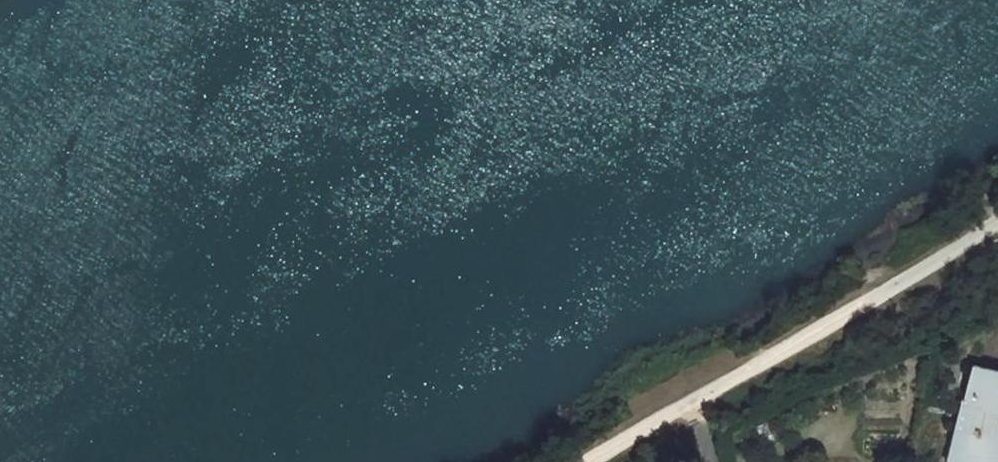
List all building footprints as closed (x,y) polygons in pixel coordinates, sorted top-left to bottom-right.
[(948,461),(997,461),(997,383),(977,378),(971,406),(964,404),(948,461)]
